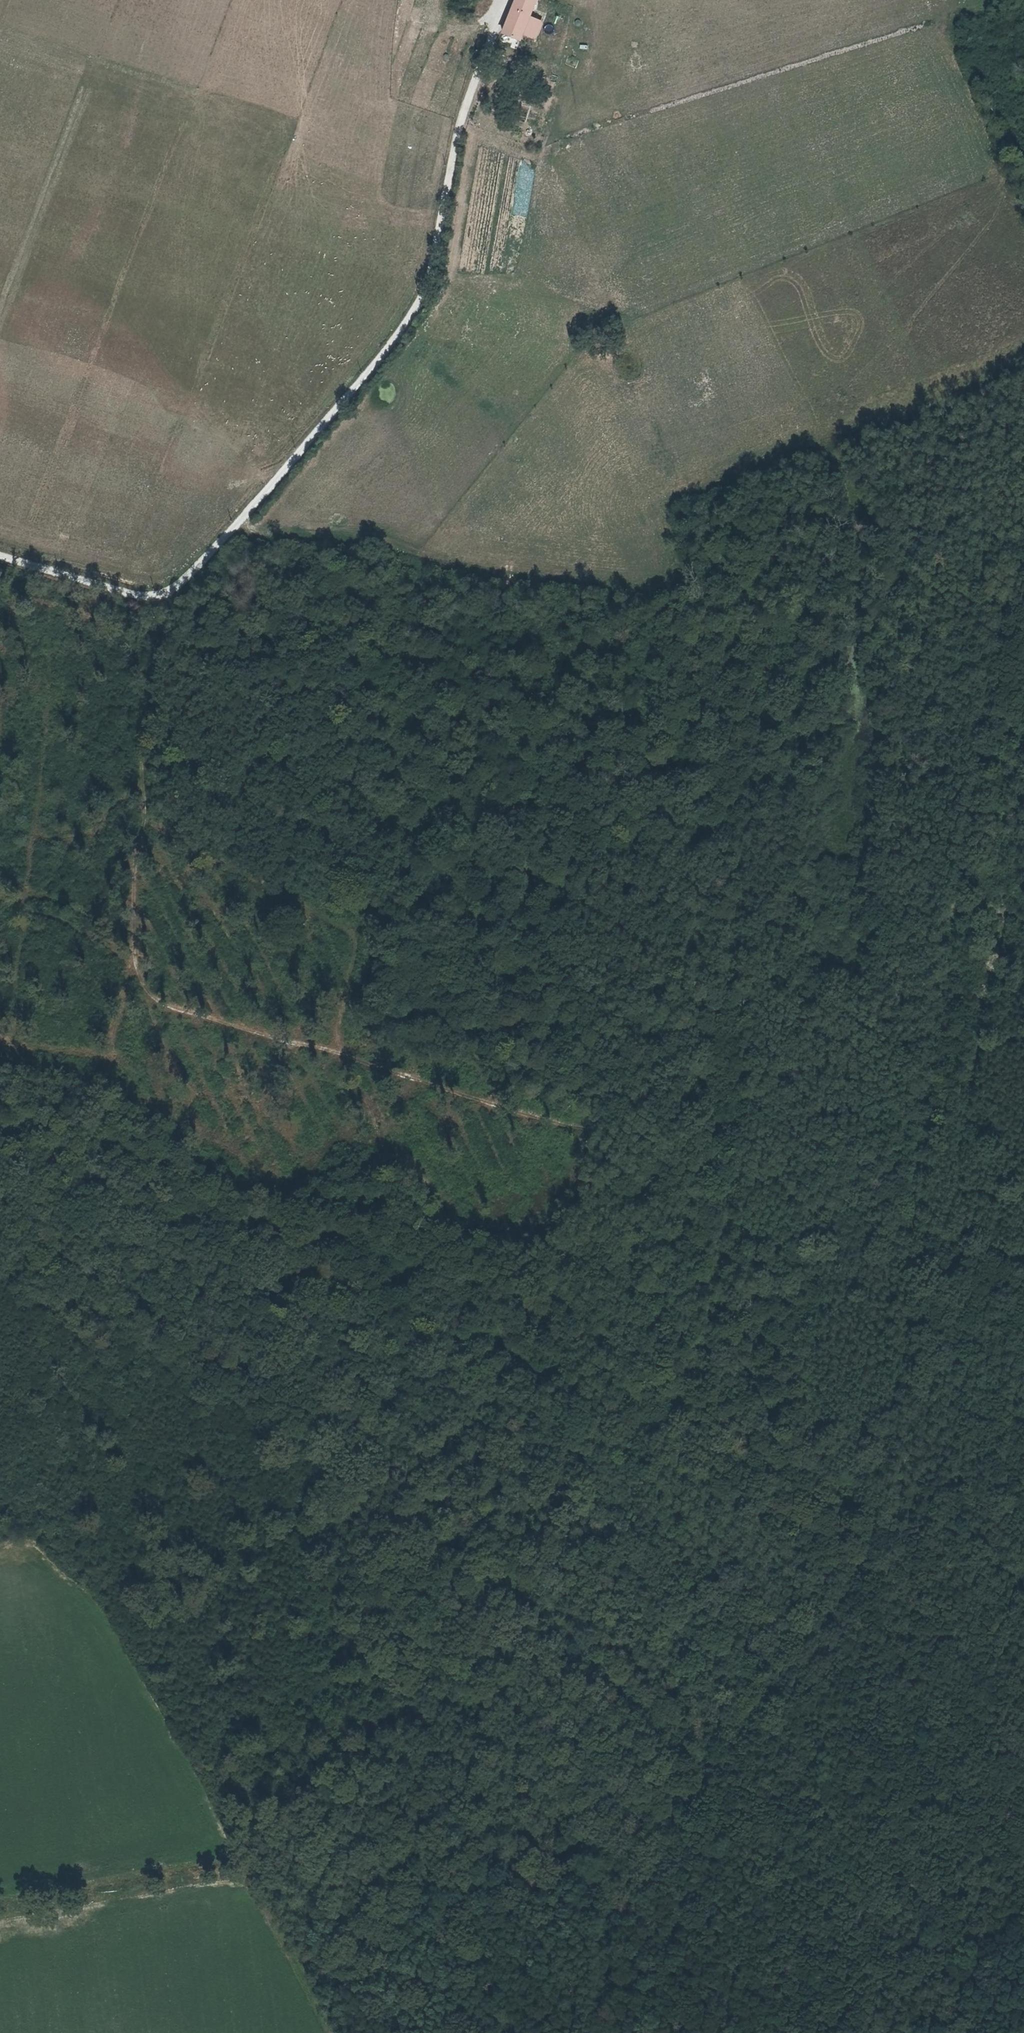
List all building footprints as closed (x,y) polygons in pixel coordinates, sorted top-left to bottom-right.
[(509,36),(525,42),(529,34),(537,38),(543,24),(534,19),(541,0),(523,0),(509,36)] [(566,64),(576,67),(578,60),(567,57),(566,64)] [(659,274),(640,288),(645,295),(664,281),(659,274)]
